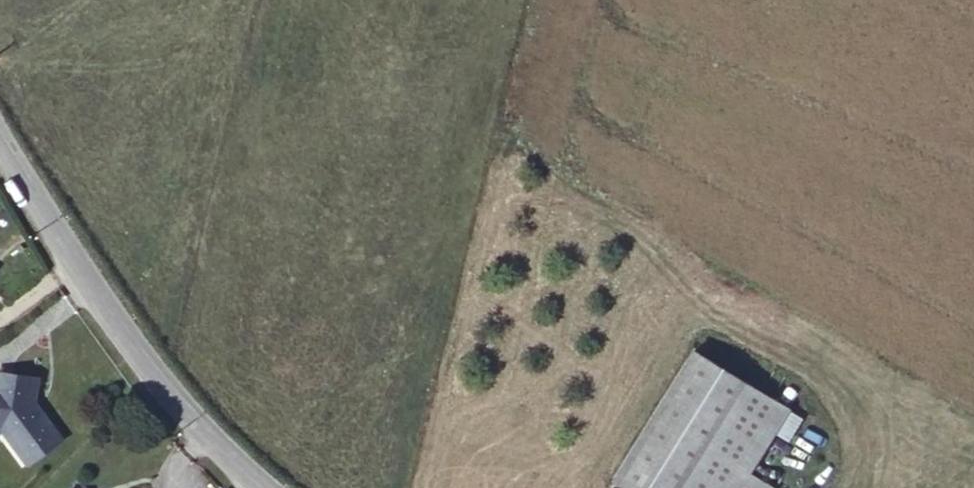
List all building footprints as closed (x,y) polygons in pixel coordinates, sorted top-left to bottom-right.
[(624,477),(644,487),(775,487),(781,478),(756,464),(784,412),(796,420),(809,400),(701,340),(624,477)] [(9,424),(8,432),(34,463),(63,436),(42,413),(34,416),(28,405),(36,397),(36,377),(0,375),(0,424),(9,424)] [(0,424),(0,443),(1,432),(8,432),(9,424),(0,424)]
